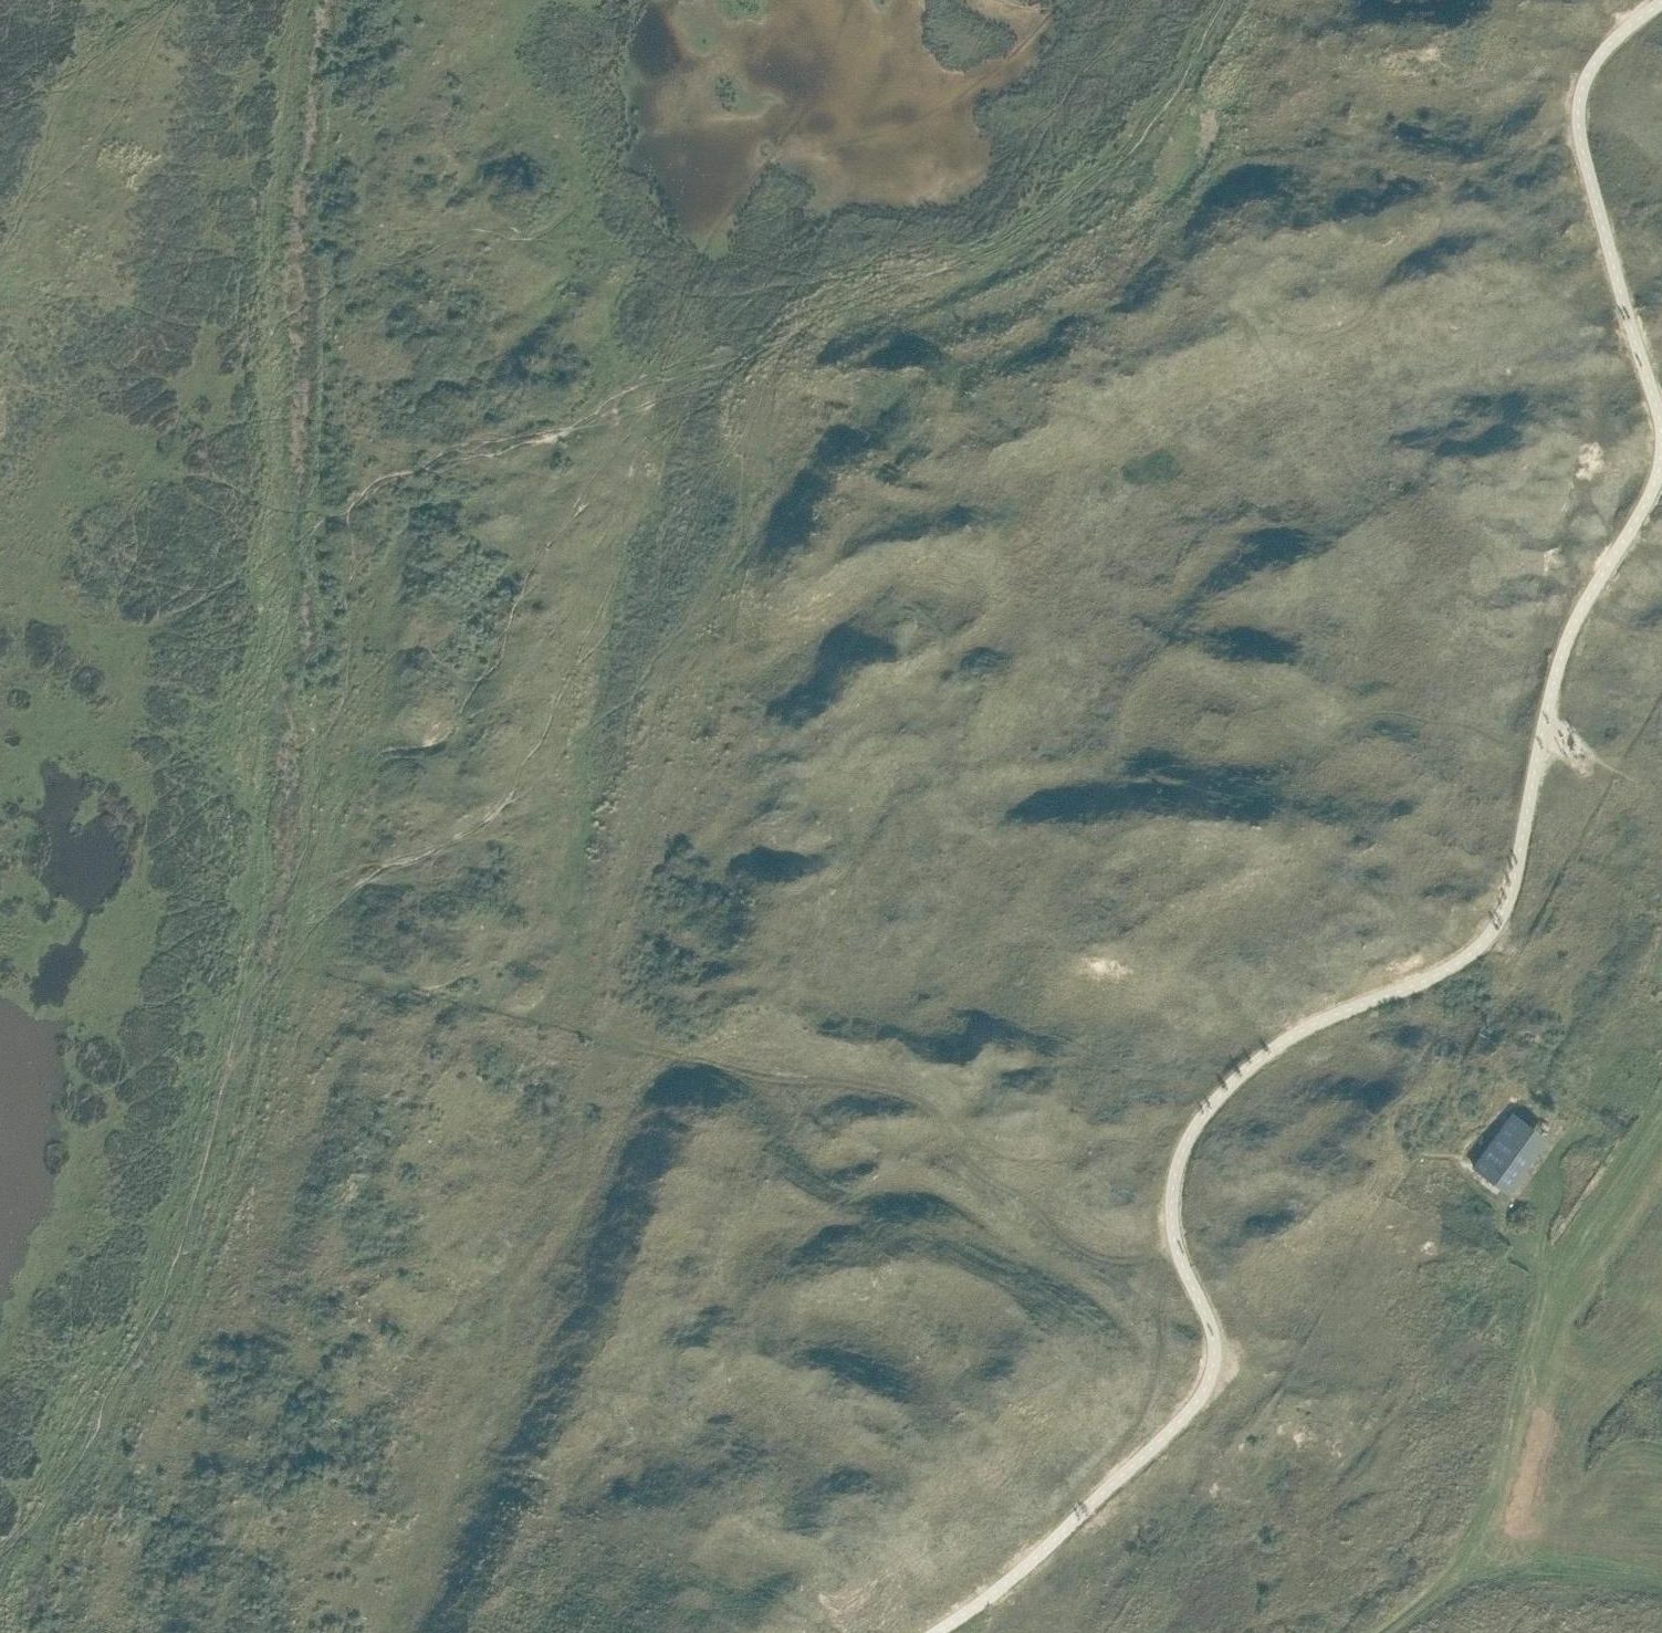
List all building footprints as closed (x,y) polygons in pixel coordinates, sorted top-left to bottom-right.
[(1513,1111),(1474,1165),(1486,1173),(1489,1168),(1507,1181),(1527,1152),(1510,1139),(1525,1119),(1513,1111)]
